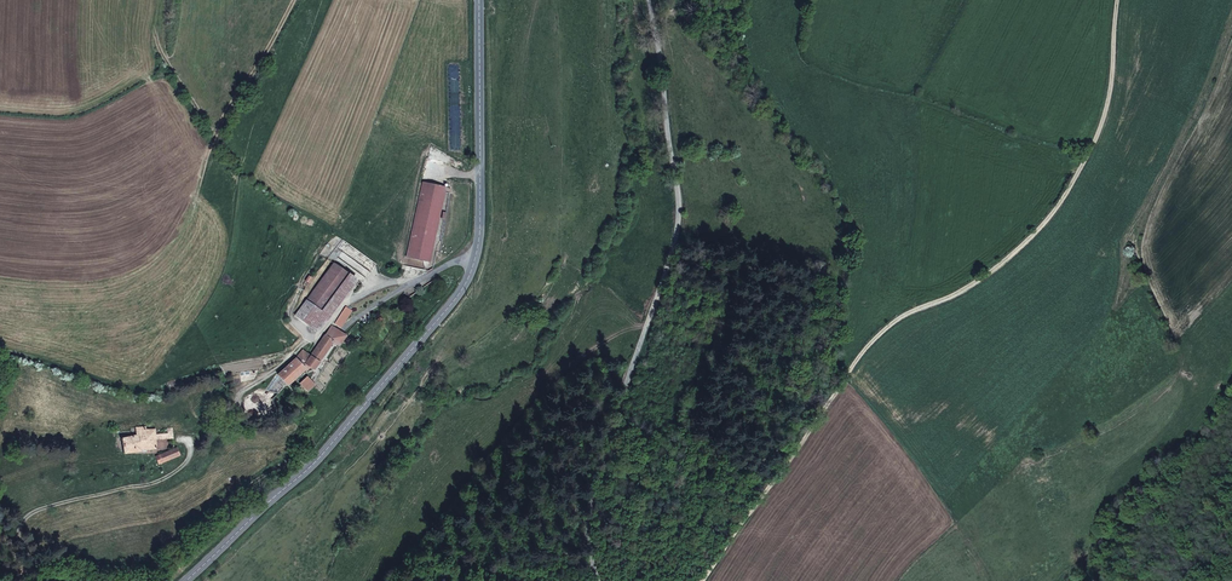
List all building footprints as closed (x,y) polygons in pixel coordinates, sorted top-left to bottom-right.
[(429,262),(446,187),(423,182),(406,257),(429,262)] [(329,317),(356,280),(334,263),(295,315),(317,331),(329,317)] [(340,327),(351,311),(345,307),(335,324),(340,327)] [(345,336),(331,326),(325,335),(333,341),(339,345),(345,336)] [(318,362),(333,341),(325,335),(310,356),(318,362)] [(305,363),(310,356),(302,351),(295,359),(305,369),(307,371),(311,368),(305,363)] [(313,369),(318,362),(310,356),(305,363),(311,368),(313,369)] [(287,385),(305,369),(295,359),(278,375),(287,385)] [(315,385),(307,377),(300,383),(307,391),(315,385)] [(155,439),(154,429),(145,430),(145,427),(136,428),(137,435),(122,438),(124,453),(141,451),(141,450),(142,450),(143,450),(155,448),(155,439)] [(167,434),(155,434),(155,439),(173,438),(172,429),(167,429),(167,434)] [(177,448),(155,457),(159,463),(179,455),(177,448)]
